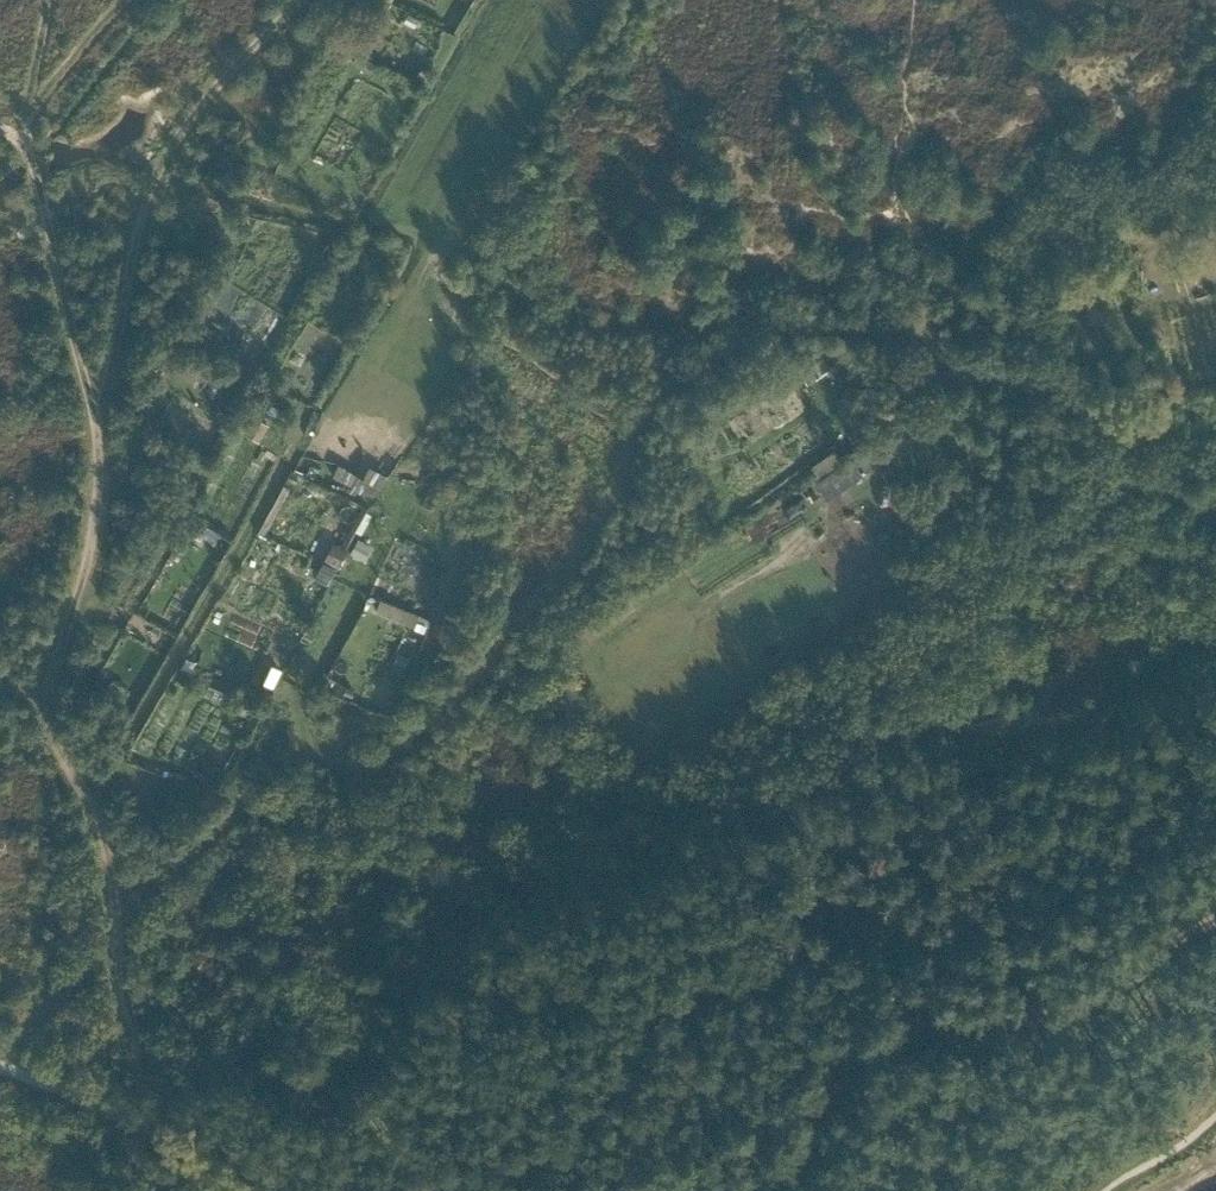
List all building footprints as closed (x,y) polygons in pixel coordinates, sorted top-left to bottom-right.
[(371,7),(386,15),(392,3),(387,0),(375,0),(371,7)] [(358,54),(353,64),(370,74),(375,64),(358,54)] [(423,70),(416,79),(423,84),(430,75),(423,70)] [(256,418),(250,429),(263,436),(269,425),(256,418)] [(848,462),(818,483),(829,499),(860,479),(848,462)] [(429,497),(424,505),(432,510),(437,502),(429,497)] [(197,522),(191,531),(202,538),(203,536),(208,528),(197,522)] [(360,543),(355,553),(365,559),(371,549),(360,543)] [(336,546),(327,563),(340,569),(349,552),(347,552),(342,549),(336,546)] [(429,626),(431,621),(382,600),(377,611),(416,628),(419,622),(427,625),(429,626)] [(416,628),(416,629),(424,632),(427,625),(419,622),(416,628)] [(269,664),(261,681),(274,688),(282,670),(269,664)] [(107,671),(104,669),(98,666),(91,678),(97,681),(100,683),(107,671)] [(209,764),(201,781),(205,783),(214,787),(219,775),(222,770),(209,764)]
